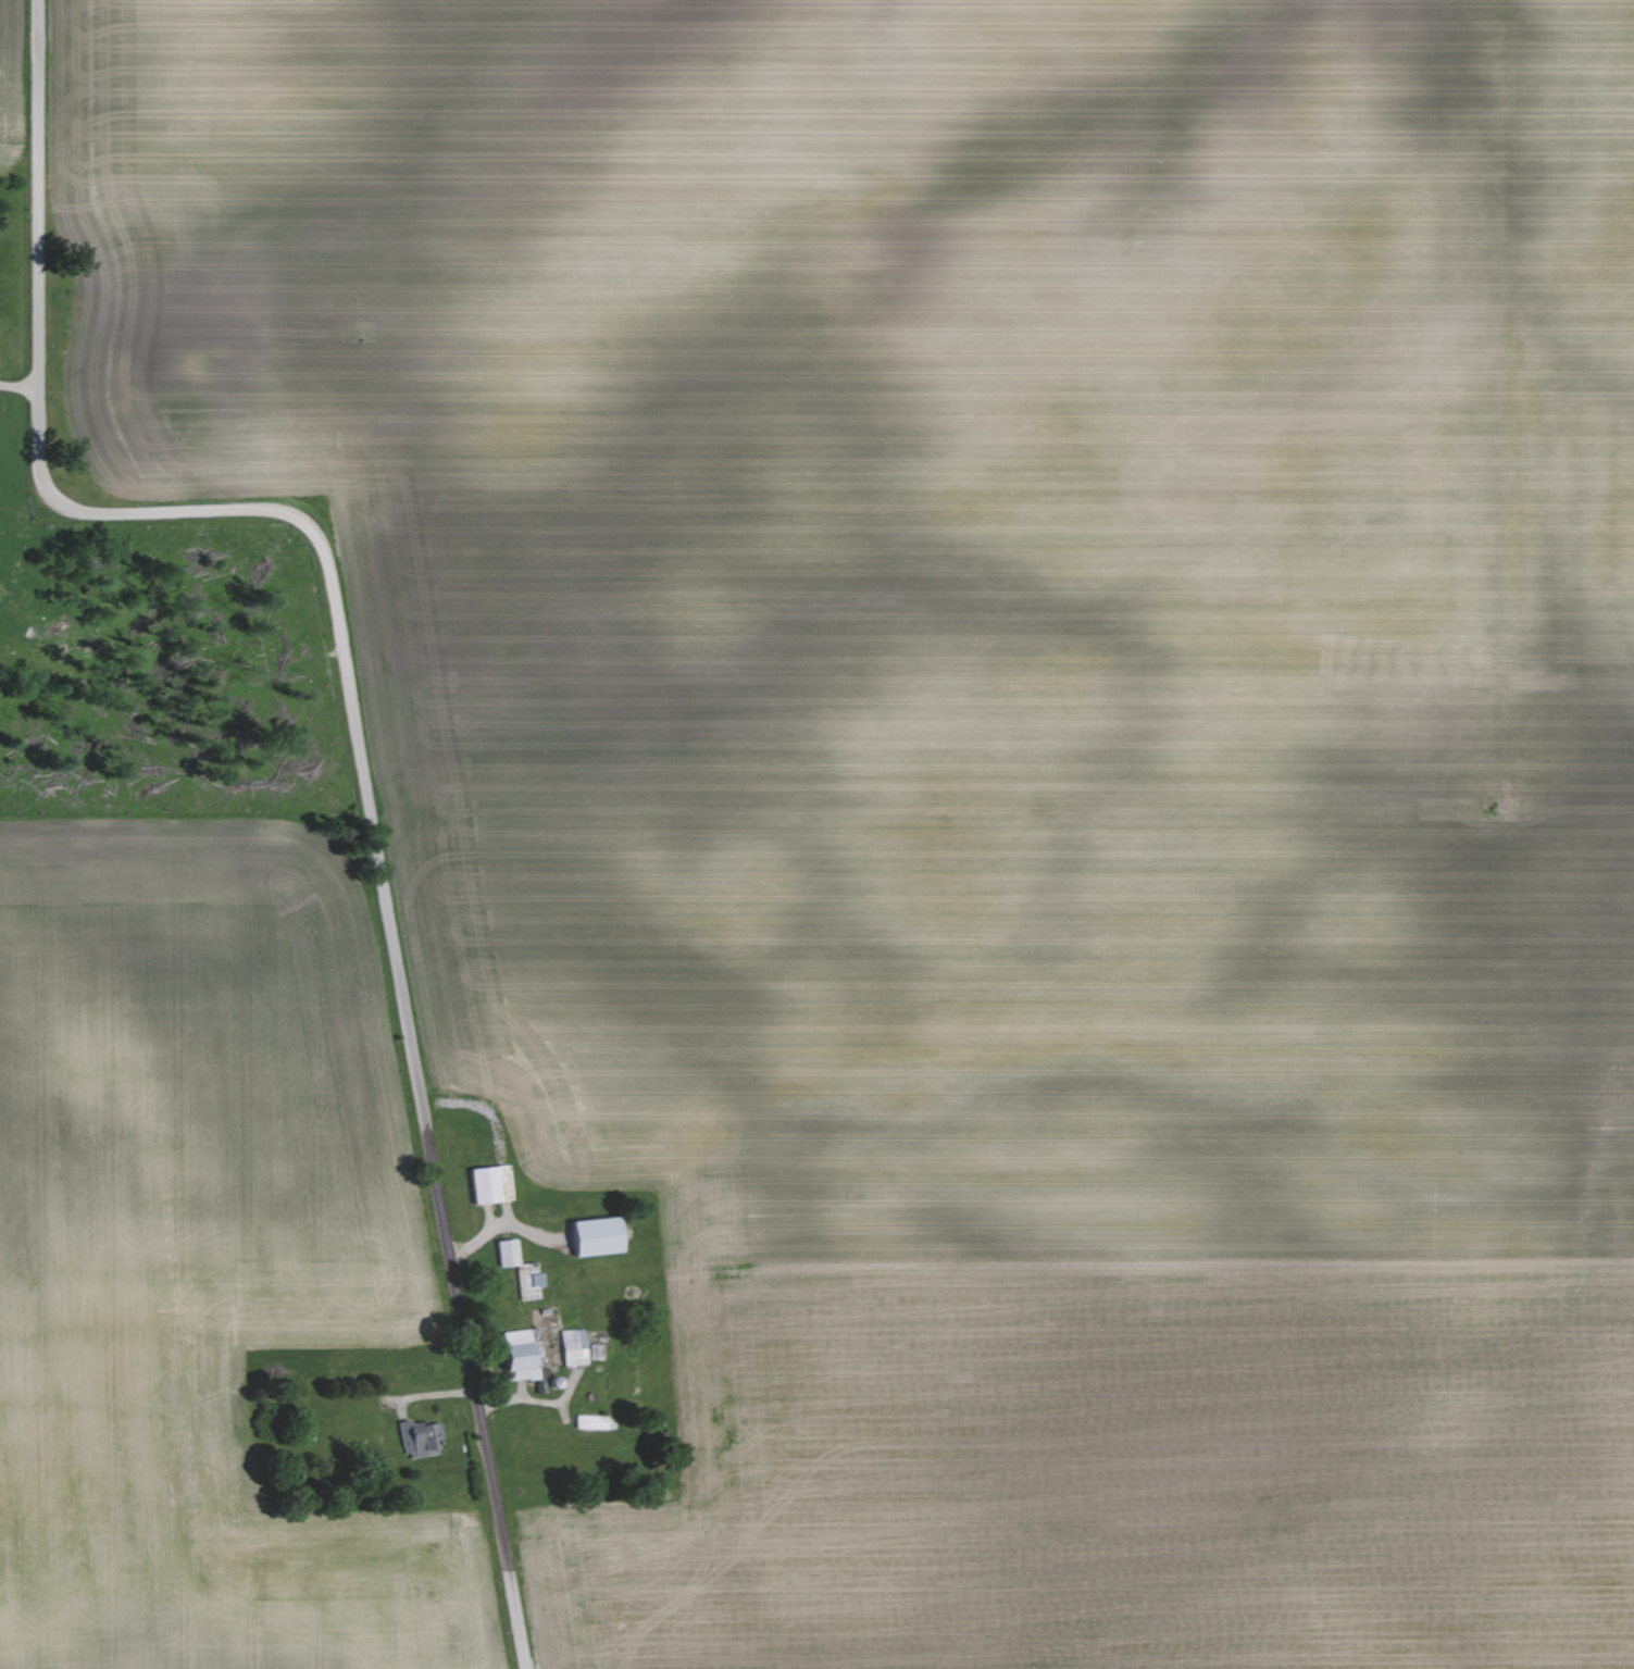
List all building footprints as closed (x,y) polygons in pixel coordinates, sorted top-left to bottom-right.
[(471,1167),(476,1202),(514,1197),(509,1162),(471,1167)] [(625,1243),(624,1215),(583,1217),(585,1245),(625,1243)] [(562,1328),(564,1361),(586,1360),(584,1327),(562,1328)] [(537,1365),(535,1329),(508,1330),(510,1376),(534,1375),(534,1365),(537,1365)]
